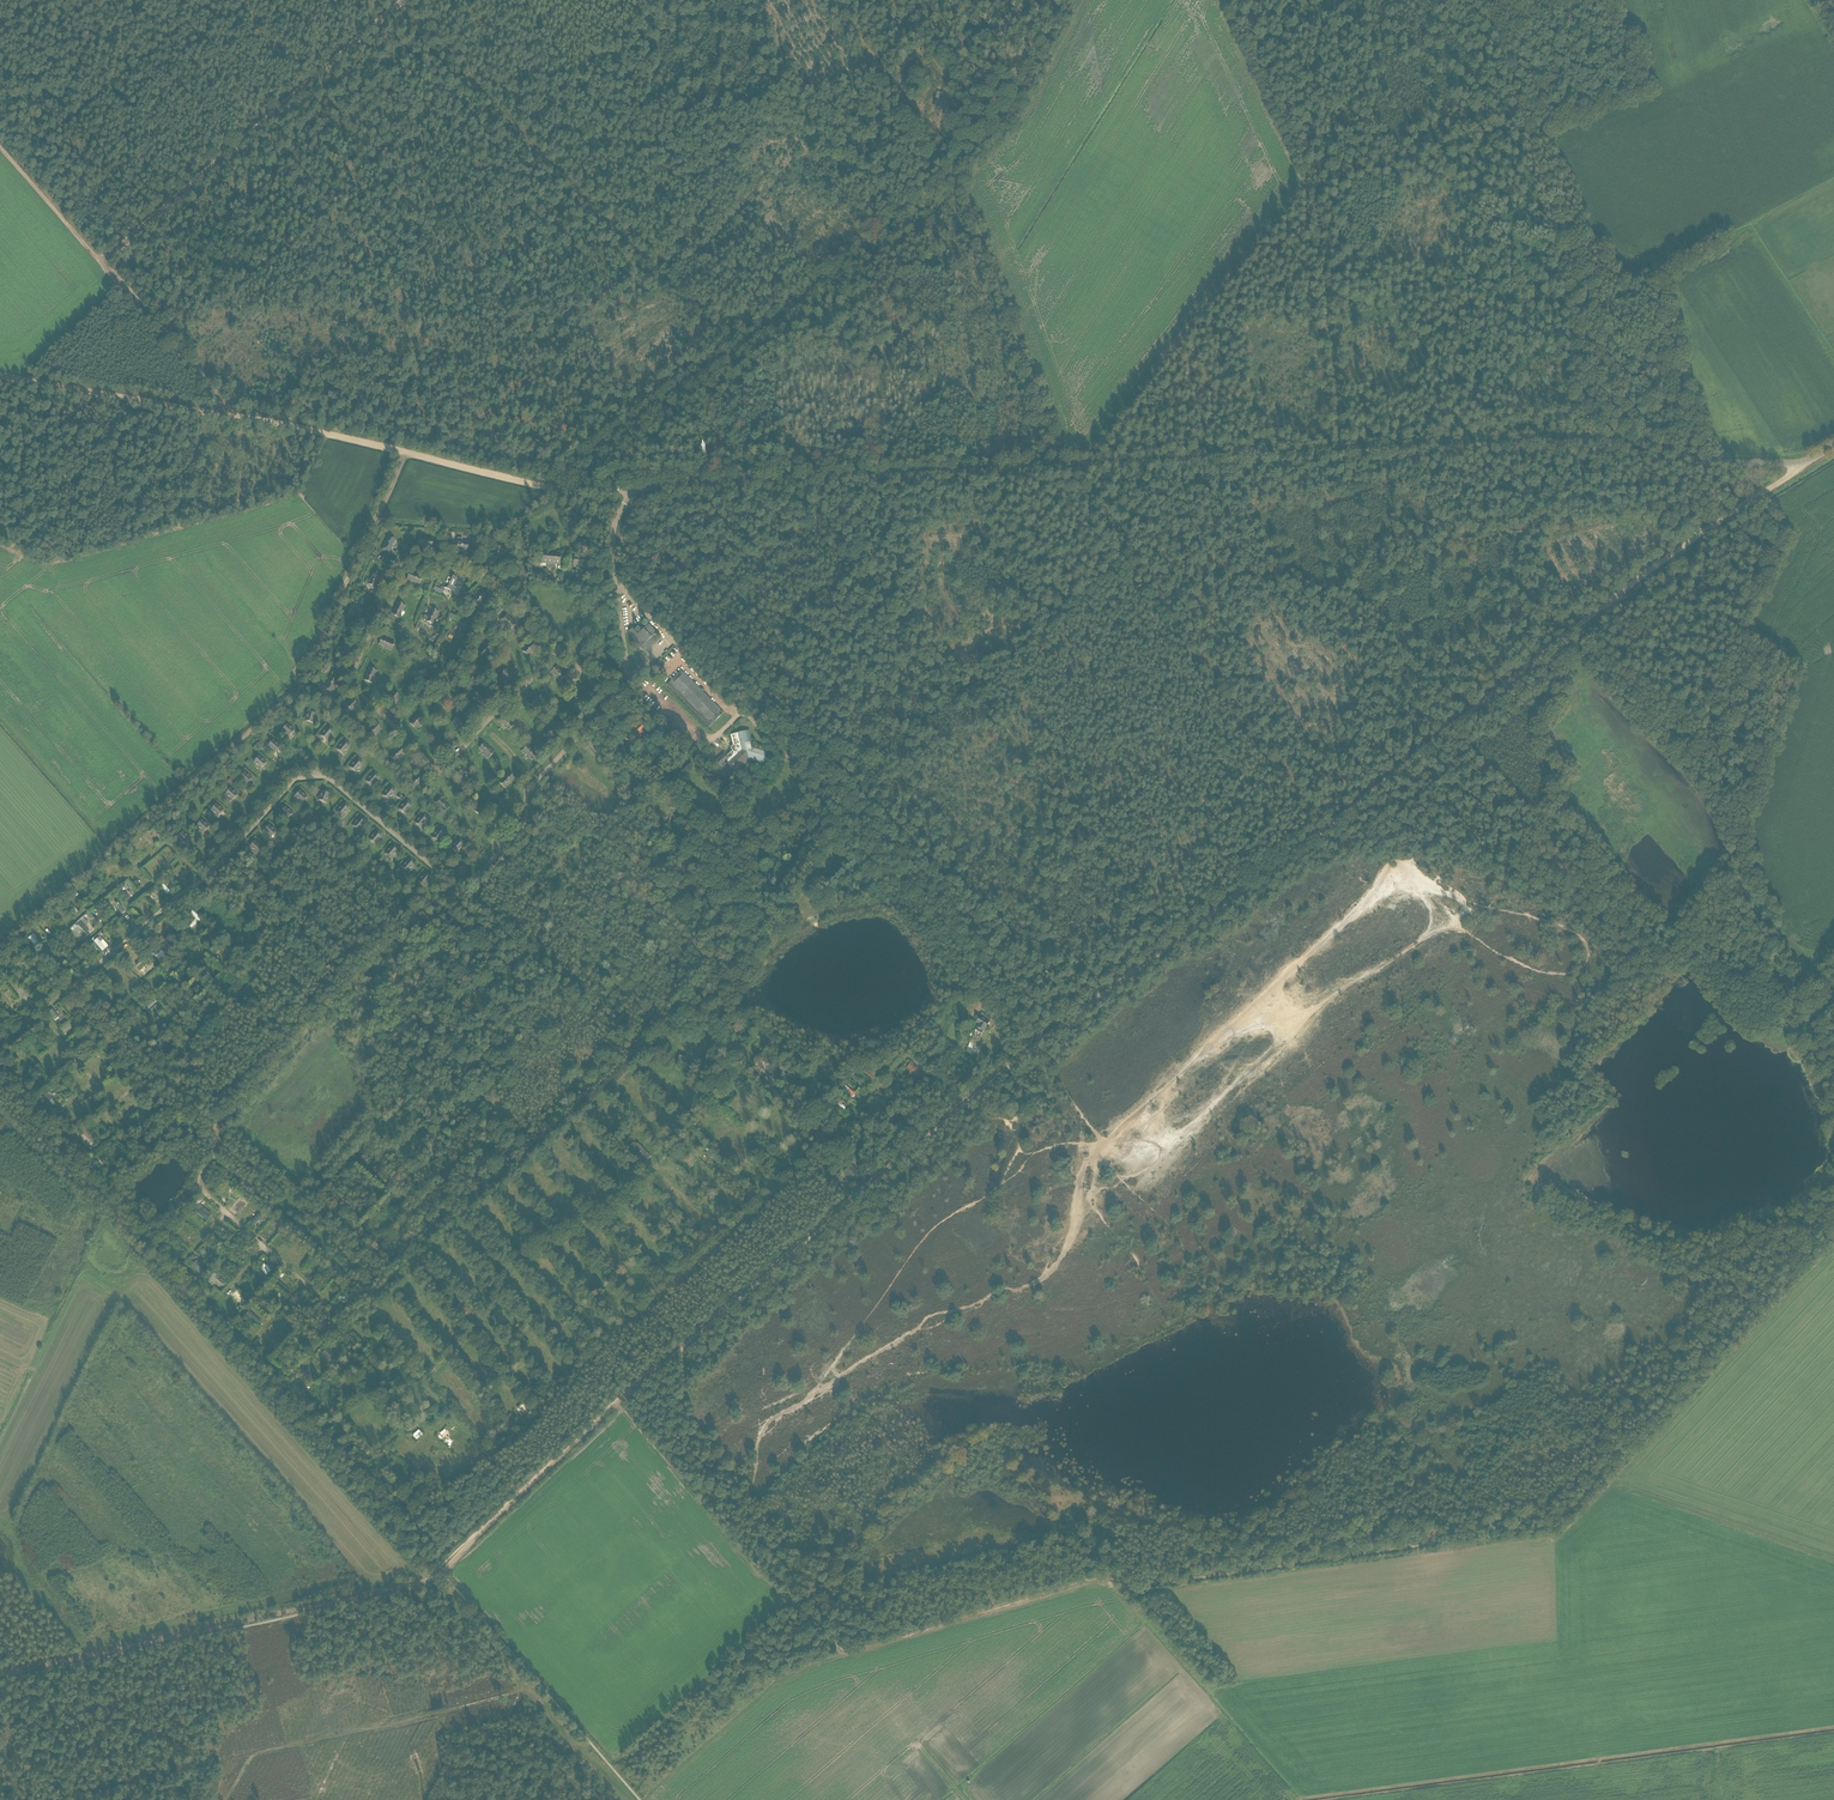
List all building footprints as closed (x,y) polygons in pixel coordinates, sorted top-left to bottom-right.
[(385,541),(381,549),(389,553),(395,540),(388,537),(386,541),(385,541)] [(418,547),(424,548),(424,546),(432,547),(433,540),(428,540),(428,538),(419,538),(418,547)] [(456,549),(470,551),(471,542),(462,541),(462,539),(457,538),(456,549)] [(501,555),(502,555),(503,545),(495,544),(494,559),(501,559),(501,555)] [(540,563),(560,565),(561,552),(556,551),(556,553),(541,551),(540,563)] [(573,566),(590,567),(590,558),(574,556),(573,566)] [(561,581),(576,582),(577,572),(562,570),(561,581)] [(418,576),(418,575),(410,571),(406,580),(411,582),(412,581),(419,584),(422,578),(418,576)] [(368,585),(375,587),(378,580),(379,580),(381,575),(372,572),(369,580),(370,581),(368,585)] [(453,587),(457,578),(449,575),(444,588),(454,593),(456,588),(453,587)] [(482,603),(489,596),(483,590),(473,600),(478,605),(481,608),(484,604),(482,603)] [(392,615),(398,618),(399,618),(402,611),(403,611),(405,606),(397,602),(393,611),(394,611),(392,615)] [(353,606),(349,615),(354,616),(352,620),(354,620),(359,623),(361,618),(362,619),(366,610),(360,607),(358,606),(357,608),(353,606)] [(426,622),(433,624),(436,617),(437,617),(439,612),(430,609),(427,617),(424,616),(423,620),(426,621),(426,622)] [(515,625),(512,621),(512,620),(506,614),(500,619),(510,630),(515,625)] [(461,622),(458,630),(459,631),(457,635),(463,638),(467,630),(468,631),(470,626),(461,622)] [(636,642),(635,643),(644,652),(651,645),(649,643),(654,638),(653,637),(657,633),(649,625),(638,635),(632,629),(628,633),(636,642)] [(379,644),(386,648),(385,649),(391,651),(394,642),(386,638),(386,640),(381,638),(379,644)] [(522,651),(527,656),(531,653),(531,654),(538,647),(532,641),(522,651)] [(340,651),(341,651),(339,655),(346,658),(349,650),(350,651),(352,646),(343,642),(340,651)] [(478,653),(483,658),(493,648),(488,642),(481,649),(482,649),(478,653)] [(555,676),(560,682),(565,677),(562,673),(563,673),(557,666),(550,673),(554,677),(555,676)] [(607,672),(612,677),(618,671),(613,666),(607,672)] [(365,676),(366,676),(364,681),(371,683),(376,671),(369,668),(365,676)] [(515,679),(512,676),(513,675),(507,669),(500,675),(504,679),(504,678),(510,684),(515,679)] [(667,685),(709,728),(724,713),(720,710),(684,673),(682,671),(667,685)] [(328,682),(327,681),(323,690),(332,694),(335,688),(333,688),(337,680),(330,677),(328,682)] [(471,694),(481,704),(487,699),(483,696),(484,695),(477,688),(471,694)] [(385,701),(390,706),(395,701),(396,701),(400,698),(394,691),(387,697),(388,698),(385,701)] [(574,703),(579,709),(582,705),(583,706),(589,700),(583,693),(579,697),(580,698),(574,703)] [(531,701),(528,704),(532,709),(538,704),(539,704),(543,701),(537,694),(530,700),(531,701)] [(343,709),(348,714),(351,711),(352,712),(358,706),(351,699),(347,703),(348,704),(343,709)] [(308,723),(311,724),(311,723),(313,724),(315,719),(314,718),(315,714),(314,714),(315,712),(310,710),(309,712),(307,712),(305,718),(307,718),(306,721),(308,722),(308,723)] [(410,723),(415,729),(425,719),(419,713),(412,719),(413,720),(410,723)] [(456,726),(456,725),(462,731),(467,726),(464,723),(465,722),(459,715),(452,722),(456,726)] [(503,725),(508,731),(513,726),(510,722),(511,722),(505,715),(498,722),(502,726),(503,725)] [(623,738),(632,747),(646,733),(645,732),(650,727),(644,719),(623,738)] [(547,730),(554,737),(561,730),(560,729),(562,726),(558,721),(552,727),(551,726),(547,730)] [(286,735),(287,734),(290,736),(291,734),(292,734),(294,732),(293,731),(295,730),(291,726),(290,727),(287,724),(286,725),(284,723),(280,728),(282,729),(281,731),(286,735)] [(375,736),(382,729),(376,723),(366,733),(371,738),(374,735),(375,736)] [(333,734),(332,733),(333,731),(329,727),(327,729),(327,728),(324,732),(323,731),(320,735),(321,736),(321,737),(323,739),(324,738),(326,740),(328,738),(329,739),(333,734)] [(766,752),(767,748),(751,743),(749,731),(731,735),(733,746),(731,746),(731,749),(732,750),(725,756),(723,754),(716,760),(719,763),(709,772),(721,784),(748,759),(763,764),(769,766),(773,754),(766,752)] [(272,751),(273,750),(275,752),(277,750),(277,751),(280,748),(279,747),(280,746),(276,742),(276,743),(273,740),(272,741),(270,739),(266,744),(268,745),(267,747),(272,751)] [(261,740),(254,747),(258,751),(263,746),(262,745),(264,743),(261,740)] [(350,745),(345,741),(343,743),(343,742),(340,745),(339,745),(336,749),(337,750),(337,751),(340,753),(340,752),(342,754),(344,752),(345,753),(349,748),(348,747),(350,745)] [(442,748),(436,742),(430,747),(440,758),(445,753),(441,749),(442,748)] [(484,755),(487,759),(494,752),(488,746),(487,747),(484,743),(479,748),(484,754),(484,755)] [(525,755),(526,755),(531,760),(537,755),(534,752),(534,751),(528,745),(521,751),(525,755)] [(399,760),(405,753),(399,746),(395,750),(396,751),(390,757),(395,762),(398,759),(399,760)] [(258,767),(259,766),(261,768),(263,766),(263,767),(266,764),(265,764),(266,762),(262,759),(259,757),(258,757),(256,755),(252,760),(254,762),(253,763),(258,767)] [(352,771),(353,770),(355,772),(357,770),(358,771),(362,766),(361,765),(363,763),(358,759),(356,761),(356,760),(353,763),(352,763),(349,767),(350,768),(350,769),(352,771)] [(460,779),(461,778),(467,784),(472,779),(469,776),(470,775),(463,768),(456,775),(460,779)] [(243,783),(245,782),(247,784),(248,782),(249,783),(251,780),(252,778),(248,775),(247,775),(244,773),(242,771),(238,776),(240,778),(239,779),(243,783)] [(373,783),(374,785),(378,780),(377,779),(379,776),(374,773),(373,775),(372,774),(369,777),(365,781),(367,782),(366,783),(369,785),(369,784),(371,786),(373,783)] [(409,783),(414,788),(418,785),(418,786),(425,779),(419,773),(409,783)] [(514,778),(509,773),(503,779),(502,778),(498,782),(505,789),(511,782),(514,778)] [(229,799),(230,798),(233,800),(234,798),(235,799),(237,796),(238,794),(234,791),(233,791),(230,789),(227,787),(224,792),(226,794),(224,795),(229,799)] [(385,799),(386,798),(387,800),(389,797),(391,798),(395,794),(393,792),(395,790),(391,787),(389,789),(388,788),(386,791),(385,791),(381,795),(383,796),(382,796),(385,799)] [(319,800),(321,801),(321,802),(324,803),(325,803),(326,803),(328,798),(327,798),(329,794),(328,794),(329,791),(324,789),(323,792),(321,791),(319,797),(320,798),(319,800)] [(298,802),(300,800),(302,802),(303,801),(304,801),(306,799),(306,798),(307,797),(303,793),(303,794),(300,791),(299,792),(297,790),(293,794),(295,796),(294,797),(298,802)] [(434,802),(444,813),(449,808),(446,804),(447,803),(440,796),(434,802)] [(398,809),(399,810),(401,813),(402,812),(404,814),(406,811),(407,812),(411,808),(410,806),(411,804),(407,800),(405,803),(405,802),(402,805),(401,805),(398,809)] [(480,804),(474,811),(481,817),(485,813),(484,812),(489,807),(484,802),(481,805),(480,804)] [(210,811),(215,815),(216,814),(218,816),(220,814),(220,815),(223,812),(222,812),(224,810),(220,807),(219,807),(216,805),(215,805),(213,803),(209,808),(211,810),(210,811)] [(339,807),(336,811),(337,812),(336,813),(339,815),(340,815),(341,816),(343,814),(345,815),(349,810),(348,809),(349,807),(345,803),(343,805),(342,805),(340,808),(339,807)] [(285,816),(288,818),(289,817),(290,817),(292,815),(291,814),(293,813),(289,809),(288,810),(285,807),(284,808),(282,806),(278,810),(280,812),(279,814),(284,818),(285,816)] [(415,824),(418,827),(418,826),(420,828),(422,825),(423,826),(427,821),(426,820),(428,818),(423,814),(422,817),(421,816),(418,819),(418,818),(414,823),(415,824)] [(352,825),(353,826),(353,827),(355,829),(356,829),(358,830),(360,828),(361,829),(365,824),(364,823),(366,821),(361,817),(359,819),(359,818),(356,822),(355,821),(352,825)] [(201,831),(202,830),(204,832),(206,830),(206,831),(209,828),(208,827),(209,826),(205,823),(202,821),(201,821),(199,819),(195,824),(197,826),(196,827),(201,831)] [(269,835),(271,837),(273,835),(276,833),(275,832),(276,831),(272,827),(272,828),(269,825),(268,826),(266,824),(262,829),(264,830),(263,832),(268,836),(269,835)] [(445,832),(440,829),(438,831),(438,830),(435,833),(434,833),(431,837),(432,838),(432,839),(434,841),(435,840),(437,842),(439,839),(440,841),(444,836),(443,835),(445,832)] [(181,843),(183,841),(185,843),(186,842),(187,842),(189,840),(189,839),(190,838),(186,834),(185,835),(182,832),(182,833),(180,831),(176,835),(178,837),(177,838),(181,843)] [(368,839),(370,840),(369,841),(372,843),(372,842),(374,844),(376,842),(377,843),(382,838),(380,837),(382,835),(377,831),(376,833),(375,832),(372,836),(372,835),(368,839)] [(140,847),(148,837),(143,833),(135,842),(140,847)] [(451,849),(454,851),(456,852),(458,850),(459,851),(463,846),(462,845),(464,843),(459,839),(457,841),(454,844),(453,843),(450,847),(451,849)] [(254,852),(255,851),(257,853),(259,851),(262,849),(261,848),(262,847),(258,843),(258,844),(255,841),(254,842),(252,840),(248,845),(250,846),(249,848),(254,852)] [(389,849),(388,849),(384,853),(386,854),(385,855),(388,857),(389,856),(390,858),(392,855),(394,857),(398,852),(396,851),(398,849),(394,845),(392,847),(391,846),(389,849)] [(165,857),(164,858),(167,859),(168,855),(171,855),(172,850),(164,848),(162,857),(165,857)] [(401,867),(402,868),(404,871),(405,870),(407,872),(409,869),(410,871),(414,866),(413,865),(415,862),(410,859),(408,861),(408,860),(405,863),(404,863),(401,867)] [(425,883),(426,884),(430,880),(429,878),(431,876),(426,873),(425,875),(424,874),(421,877),(417,881),(418,882),(421,885),(421,884),(423,886),(425,883)] [(166,894),(170,892),(162,882),(159,885),(166,894)] [(116,911),(120,907),(113,897),(108,900),(116,911)] [(73,907),(76,904),(73,901),(67,906),(75,914),(78,912),(73,907)] [(189,925),(195,931),(204,921),(192,910),(189,913),(195,918),(189,925)] [(89,923),(85,926),(89,930),(92,927),(89,923),(91,921),(85,915),(83,917),(89,923)] [(77,932),(81,929),(84,933),(88,931),(85,925),(87,924),(84,917),(75,922),(77,926),(74,927),(77,932)] [(140,941),(146,947),(156,938),(151,931),(140,941)] [(33,932),(27,938),(37,949),(43,943),(33,932)] [(101,951),(108,945),(99,935),(92,941),(101,951)] [(158,959),(164,954),(161,950),(155,955),(158,959)] [(205,972),(212,966),(207,960),(200,967),(205,972)] [(57,1009),(49,1014),(54,1020),(61,1014),(57,1009)] [(980,1016),(976,1022),(979,1024),(975,1030),(981,1034),(980,1036),(991,1018),(985,1014),(983,1018),(980,1016)] [(60,1029),(68,1037),(75,1031),(67,1023),(60,1029)] [(746,1047),(741,1051),(749,1060),(754,1055),(746,1047)] [(985,1048),(981,1052),(983,1054),(982,1055),(986,1058),(991,1053),(985,1048)] [(14,1056),(24,1066),(30,1061),(20,1050),(14,1056)] [(91,1067),(100,1058),(97,1055),(88,1063),(91,1067)] [(677,1061),(683,1064),(686,1058),(680,1055),(677,1061)] [(916,1067),(915,1068),(910,1063),(907,1067),(908,1067),(906,1068),(909,1071),(909,1072),(912,1075),(912,1076),(913,1077),(915,1076),(917,1079),(922,1073),(917,1069),(918,1069),(916,1067)] [(863,1074),(872,1079),(875,1073),(866,1068),(863,1074)] [(861,1089),(865,1084),(854,1076),(851,1081),(861,1089)] [(851,1099),(856,1093),(844,1085),(839,1091),(851,1099)] [(119,1102),(127,1095),(121,1088),(113,1096),(119,1102)] [(47,1092),(42,1097),(46,1102),(51,1097),(47,1092)] [(874,1096),(887,1106),(889,1103),(876,1092),(874,1096)] [(838,1098),(835,1105),(845,1110),(848,1103),(838,1098)] [(100,1115),(97,1118),(107,1130),(111,1127),(100,1115)] [(81,1130),(83,1134),(80,1136),(90,1149),(97,1143),(84,1128),(81,1130)] [(638,1153),(636,1155),(641,1161),(648,1154),(643,1148),(641,1151),(639,1149),(642,1147),(638,1143),(630,1150),(634,1154),(637,1152),(638,1153)] [(858,1173),(851,1166),(844,1172),(849,1178),(846,1180),(850,1185),(855,1180),(853,1177),(858,1173)] [(239,1197),(232,1205),(235,1207),(233,1210),(237,1213),(246,1203),(239,1197)] [(257,1214),(249,1222),(253,1225),(260,1217),(257,1214)] [(267,1225),(258,1234),(265,1240),(274,1231),(267,1225)] [(181,1231),(177,1235),(188,1245),(192,1241),(181,1231)] [(266,1276),(271,1270),(263,1263),(258,1268),(266,1276)] [(217,1282),(221,1277),(213,1272),(207,1282),(213,1285),(215,1281),(217,1282)] [(278,1286),(285,1292),(289,1288),(282,1282),(278,1286)] [(340,1301),(343,1303),(348,1298),(342,1293),(335,1301),(337,1304),(340,1301)] [(257,1325),(261,1321),(249,1310),(245,1314),(257,1325)] [(490,1319),(496,1324),(502,1318),(496,1313),(490,1319)] [(260,1342),(270,1351),(276,1345),(266,1336),(260,1342)] [(330,1361),(332,1358),(324,1350),(321,1353),(330,1361)] [(314,1360),(311,1363),(318,1370),(321,1366),(314,1360)] [(304,1386),(313,1378),(305,1369),(296,1377),(304,1386)] [(450,1435),(445,1428),(439,1433),(444,1440),(450,1435)] [(415,1440),(423,1434),(418,1429),(411,1435),(415,1440)]
